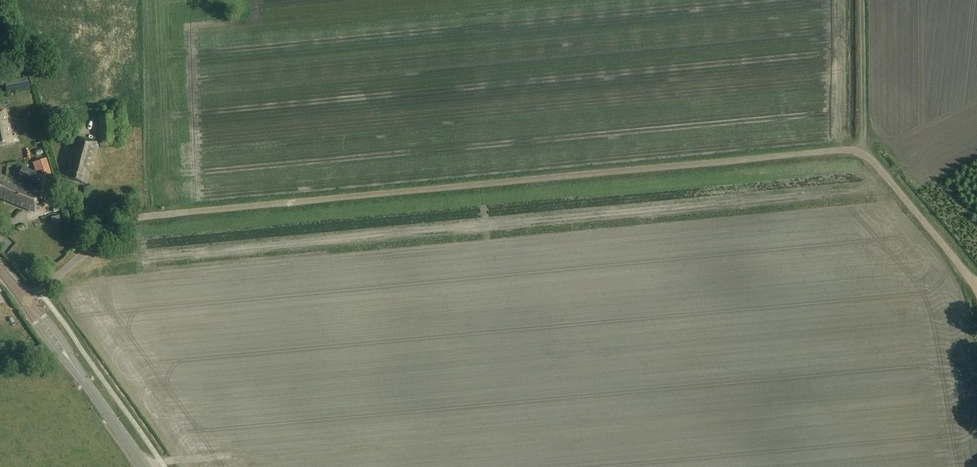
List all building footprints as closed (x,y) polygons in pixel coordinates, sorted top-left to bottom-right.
[(5,111),(0,112),(0,146),(12,144),(9,125),(8,125),(5,111)] [(98,143),(75,137),(68,162),(70,163),(66,178),(86,183),(89,171),(91,171),(98,143)] [(42,171),(51,168),(49,159),(39,162),(42,171)] [(58,184),(23,166),(18,177),(52,195),(58,184)] [(5,178),(2,190),(0,195),(0,198),(33,213),(42,194),(5,178)]
